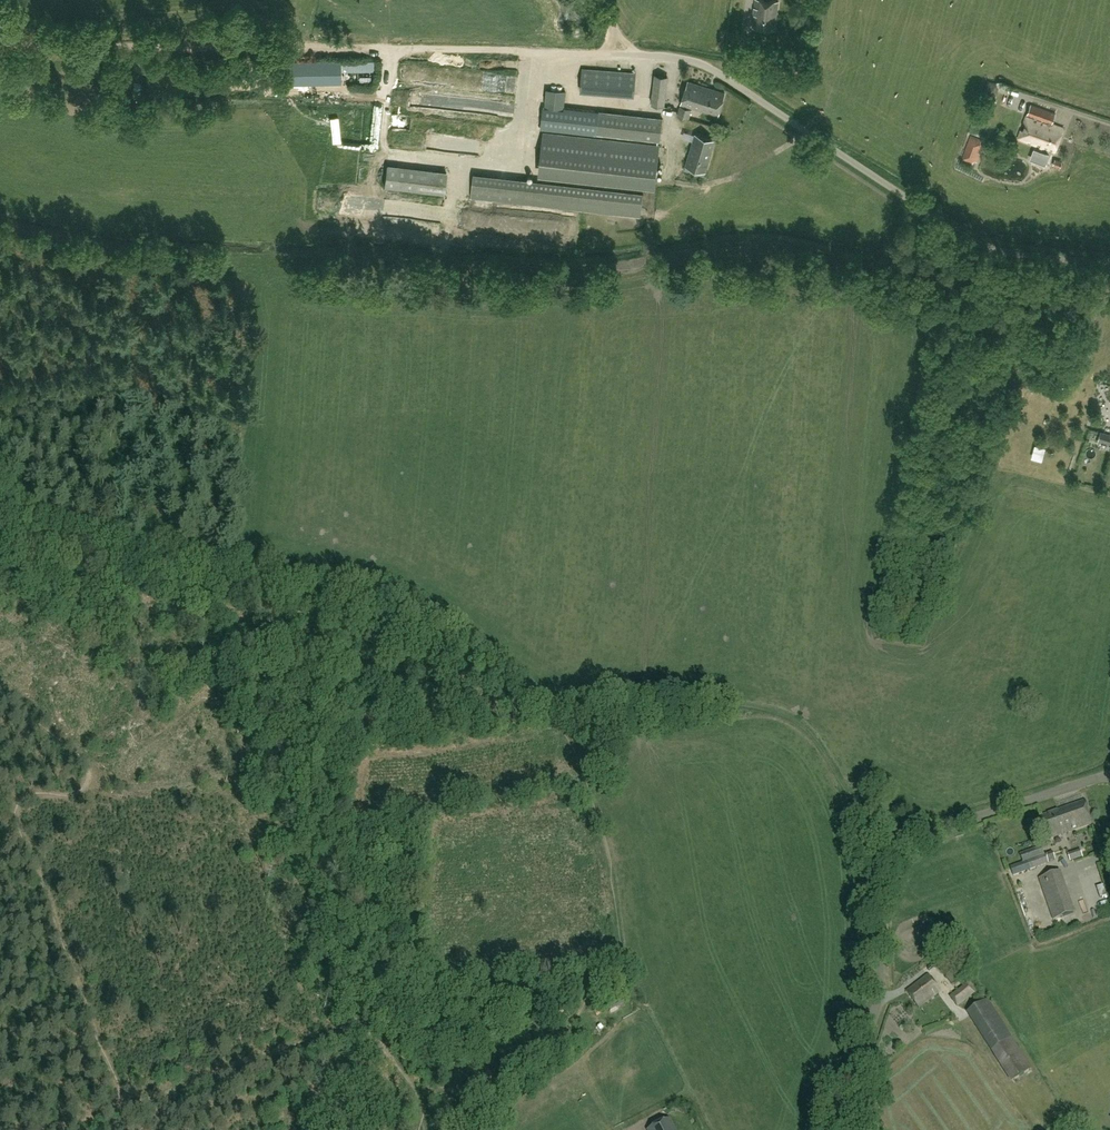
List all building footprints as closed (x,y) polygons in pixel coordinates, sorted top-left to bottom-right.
[(538,8),(531,0),(526,0),(521,4),(530,15),(538,8)] [(752,28),(775,30),(778,1),(767,0),(755,0),(752,28)] [(487,22),(491,30),(497,26),(493,19),(487,22)] [(340,67),(299,68),(299,77),(340,76),(340,67)] [(654,75),(651,105),(664,106),(667,76),(654,75)] [(636,96),(637,83),(584,80),(583,93),(636,96)] [(725,93),(688,82),(681,104),(718,115),(725,93)] [(546,88),(542,127),(561,129),(566,91),(546,88)] [(469,91),(468,99),(481,101),(482,92),(469,91)] [(418,94),(418,110),(443,110),(443,94),(418,94)] [(1051,124),(1055,114),(1030,105),(1018,138),(1055,152),(1064,129),(1051,124)] [(678,116),(689,119),(691,110),(680,107),(678,116)] [(577,112),(575,122),(575,130),(659,139),(662,118),(577,109),(577,112)] [(685,165),(705,171),(714,140),(694,134),(685,165)] [(543,138),(539,173),(655,187),(659,151),(543,138)] [(980,144),(970,140),(964,156),(974,160),(977,152),(980,144)] [(386,187),(447,192),(449,170),(388,165),(386,187)] [(647,199),(476,179),(473,201),(645,221),(647,199)] [(1101,432),(1097,441),(1109,445),(1109,435),(1101,432)] [(1084,801),(1040,817),(1048,840),(1092,824),(1084,801)] [(1051,852),(1045,855),(1041,847),(1020,854),(1023,863),(1010,867),(1014,877),(1030,871),(1030,870),(1055,860),(1051,852)] [(1074,914),(1059,871),(1039,879),(1054,921),(1074,914)] [(945,954),(942,956),(933,962),(952,986),(962,977),(945,954)] [(920,1009),(941,992),(928,976),(907,992),(920,1009)] [(958,1007),(975,994),(966,984),(950,996),(958,1007)] [(974,1022),(993,1010),(987,1001),(968,1012),(974,1022)] [(1030,1070),(1011,1039),(992,1051),(1012,1082),(1030,1070)] [(585,1061),(577,1064),(581,1071),(589,1067),(585,1061)] [(670,1120),(650,1129),(675,1129),(670,1120)] [(630,1129),(643,1129),(640,1121),(629,1126),(630,1129)]
